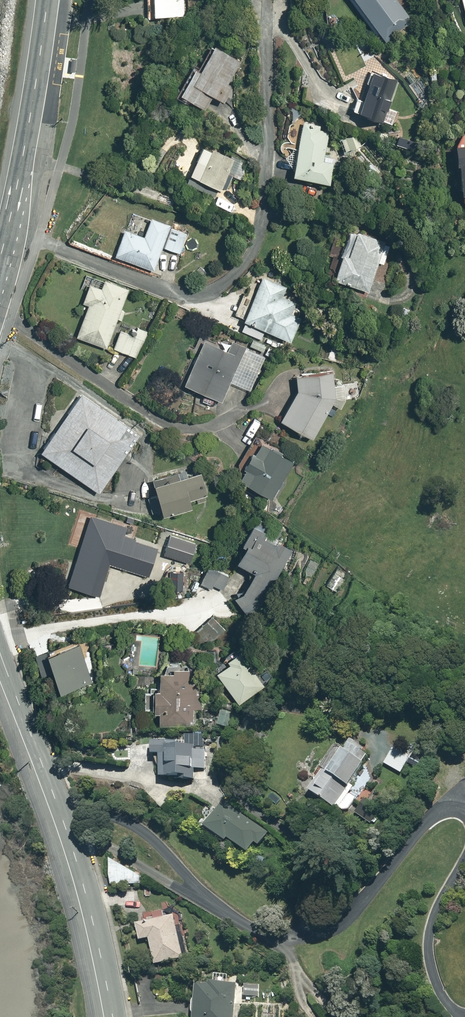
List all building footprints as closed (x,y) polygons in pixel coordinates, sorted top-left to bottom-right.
[(147,14),(178,15),(178,0),(147,0),(147,14)] [(383,39),(414,16),(402,0),(354,0),(383,39)] [(211,40),(177,88),(203,106),(212,92),(226,103),(237,87),(226,80),(240,60),(211,40)] [(370,64),(352,105),(382,118),(400,78),(370,64)] [(329,128),(303,121),(289,171),(336,184),(342,161),(322,156),(329,128)] [(359,145),(355,131),(337,136),(341,150),(359,145)] [(456,188),(464,188),(464,141),(451,141),(451,159),(456,159),(456,188)] [(205,142),(189,172),(221,188),(236,158),(205,142)] [(123,228),(113,254),(152,268),(169,223),(149,216),(142,235),(123,228)] [(341,253),(331,282),(365,294),(384,240),(356,231),(348,256),(341,253)] [(260,275),(242,319),(291,339),(309,296),(260,275)] [(85,302),(74,333),(107,345),(128,286),(103,277),(99,288),(87,283),(81,300),(85,302)] [(124,320),(114,348),(136,356),(146,328),(124,320)] [(203,337),(182,382),(219,399),(229,379),(248,388),(265,355),(222,334),(218,344),(203,337)] [(296,385),(279,417),(315,437),(333,397),(331,367),(294,370),(296,385)] [(80,390),(39,447),(98,490),(140,432),(80,390)] [(261,439),(238,476),(270,496),(293,458),(261,439)] [(198,467),(151,480),(160,511),(207,497),(198,467)] [(101,559),(97,565),(122,578),(144,537),(98,512),(88,531),(96,535),(87,552),(101,559)] [(242,544),(233,558),(250,569),(232,596),(254,610),(294,549),(277,538),(272,545),(256,535),(261,527),(251,520),(237,541),(242,544)] [(198,583),(209,587),(210,584),(220,589),(226,574),(206,565),(198,583)] [(222,635),(208,618),(190,633),(204,650),(222,635)] [(82,636),(44,648),(59,691),(96,679),(82,636)] [(235,651),(214,668),(237,697),(259,680),(235,651)] [(156,711),(156,722),(190,722),(190,708),(202,708),(202,681),(188,681),(189,665),(168,665),(168,673),(159,673),(159,687),(151,687),(151,711),(156,711)] [(238,714),(220,709),(215,725),(233,730),(238,714)] [(196,740),(160,740),(160,778),(196,778),(196,740)] [(335,746),(309,790),(340,808),(371,756),(347,742),(342,750),(335,746)] [(408,758),(391,749),(382,764),(399,773),(408,758)] [(221,798),(201,826),(226,843),(230,837),(249,850),(265,828),(221,798)] [(174,913),(135,924),(139,938),(149,935),(157,964),(186,956),(174,913)] [(195,1016),(235,1016),(237,983),(197,981),(195,1016)]
